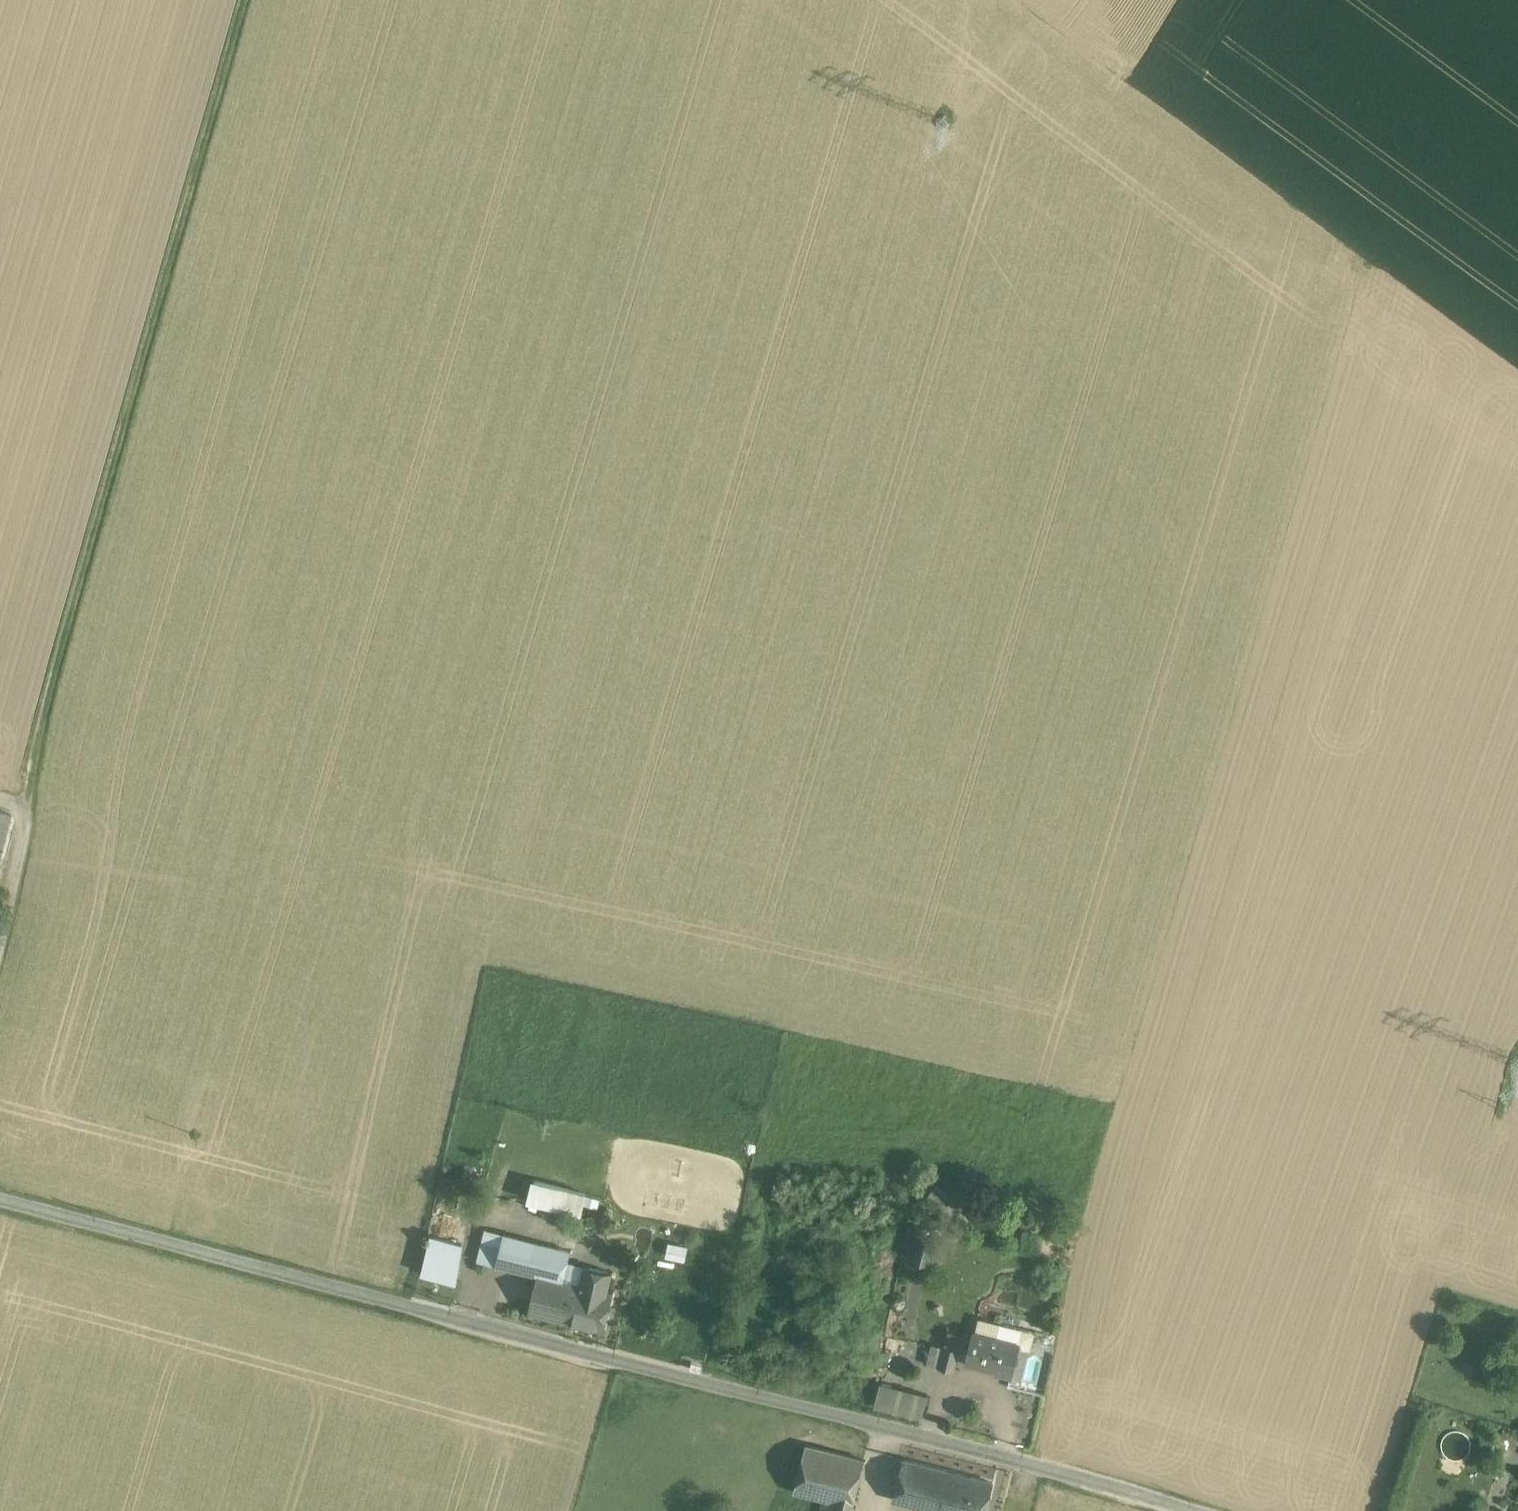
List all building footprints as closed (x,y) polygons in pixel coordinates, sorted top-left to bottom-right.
[(0,812),(0,860),(12,816),(0,812)] [(582,1211),(587,1190),(529,1176),(524,1197),(582,1211)] [(504,1234),(486,1229),(478,1260),(497,1265),(504,1234)] [(532,1241),(504,1234),(497,1265),(524,1272),(532,1241)] [(462,1243),(433,1236),(424,1276),(456,1282),(462,1243)] [(666,1254),(685,1258),(688,1244),(669,1240),(666,1254)] [(580,1284),(564,1280),(571,1251),(532,1241),(524,1272),(537,1275),(528,1313),(566,1322),(569,1308),(580,1311),(586,1286),(580,1285),(580,1284)] [(612,1272),(585,1266),(580,1284),(580,1285),(586,1286),(580,1311),(569,1308),(566,1322),(604,1332),(613,1292),(608,1291),(612,1272)] [(1021,1344),(974,1333),(967,1361),(997,1369),(996,1372),(1013,1376),(1021,1344)] [(960,1349),(947,1345),(941,1366),(954,1370),(960,1349)] [(875,1407),(925,1419),(931,1393),(881,1382),(875,1407)] [(865,1459),(808,1444),(795,1491),(827,1499),(853,1506),(853,1504),(865,1459)] [(904,1459),(894,1499),(938,1510),(943,1510),(948,1510),(958,1473),(904,1459)] [(958,1473),(948,1510),(987,1510),(994,1481),(958,1473)] [(827,1499),(824,1510),(856,1510),(857,1505),(853,1504),(853,1506),(827,1499)]
